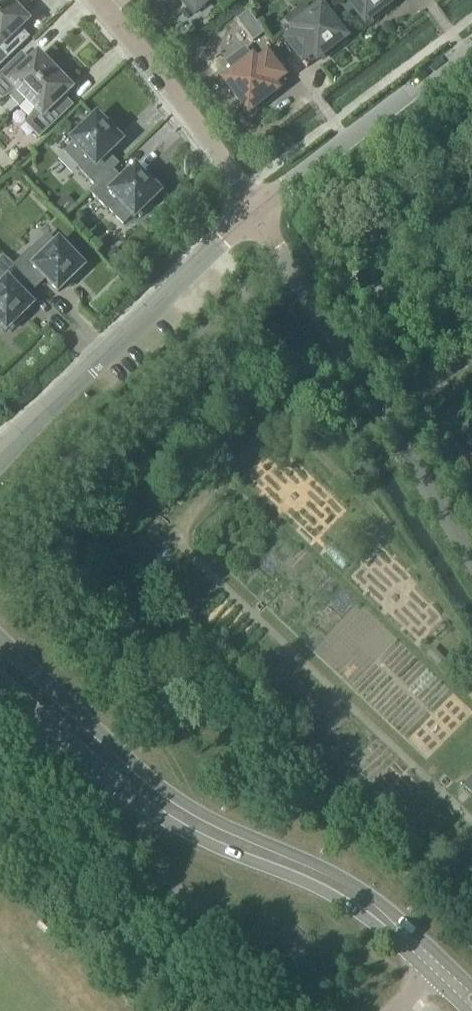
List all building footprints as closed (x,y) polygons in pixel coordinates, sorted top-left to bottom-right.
[(15,2),(13,0),(0,0),(0,16),(15,2)] [(182,0),(181,1),(181,2),(181,3),(182,4),(182,5),(193,17),(213,0),(182,0)] [(379,17),(380,16),(380,15),(380,14),(380,13),(380,12),(395,0),(346,0),(366,27),(379,17)] [(0,16),(0,65),(28,39),(19,30),(27,23),(21,16),(22,15),(22,13),(21,11),(20,9),(19,7),(18,5),(16,3),(15,2),(0,16)] [(306,68),(328,51),(329,52),(331,52),(332,52),(333,52),(346,42),(321,9),(282,38),(306,68)] [(252,43),(263,34),(247,14),(236,22),(252,43)] [(250,116),(262,106),(263,105),(264,104),(264,103),(264,102),(263,102),(263,101),(286,84),(262,53),(224,82),(250,116)] [(25,102),(59,70),(57,68),(55,66),(53,65),(49,63),(45,62),(44,63),(37,56),(30,64),(21,55),(0,76),(0,98),(2,100),(16,92),(25,102)] [(60,72),(59,70),(25,102),(35,111),(26,125),(39,138),(71,107),(63,98),(71,91),(64,84),(66,83),(65,81),(64,79),(64,77),(63,75),(61,73),(60,72)] [(78,170),(95,188),(95,189),(109,175),(110,176),(119,167),(118,166),(115,170),(105,160),(122,144),(113,135),(116,132),(103,119),(100,121),(97,118),(88,127),(85,124),(72,137),(75,140),(71,143),(74,145),(64,154),(79,169),(78,170)] [(118,185),(110,176),(109,175),(95,189),(95,188),(89,194),(107,212),(108,211),(123,226),(132,217),(134,220),(137,217),(140,219),(153,206),(151,204),(160,195),(157,192),(159,189),(147,176),(144,178),(135,169),(118,185)] [(31,250),(13,267),(12,268),(25,281),(25,282),(34,291),(35,290),(31,287),(41,277),(57,294),(66,285),(69,288),(82,275),(80,272),(83,269),(74,260),(77,257),(64,244),(61,247),(58,243),(56,246),(47,237),(32,251),(31,250)] [(25,282),(25,281),(12,268),(13,267),(7,261),(0,268),(0,325),(6,332),(9,329),(12,331),(25,319),(23,316),(32,307),(16,290),(25,282)] [(471,779),(463,787),(465,789),(471,795),(471,779)]
